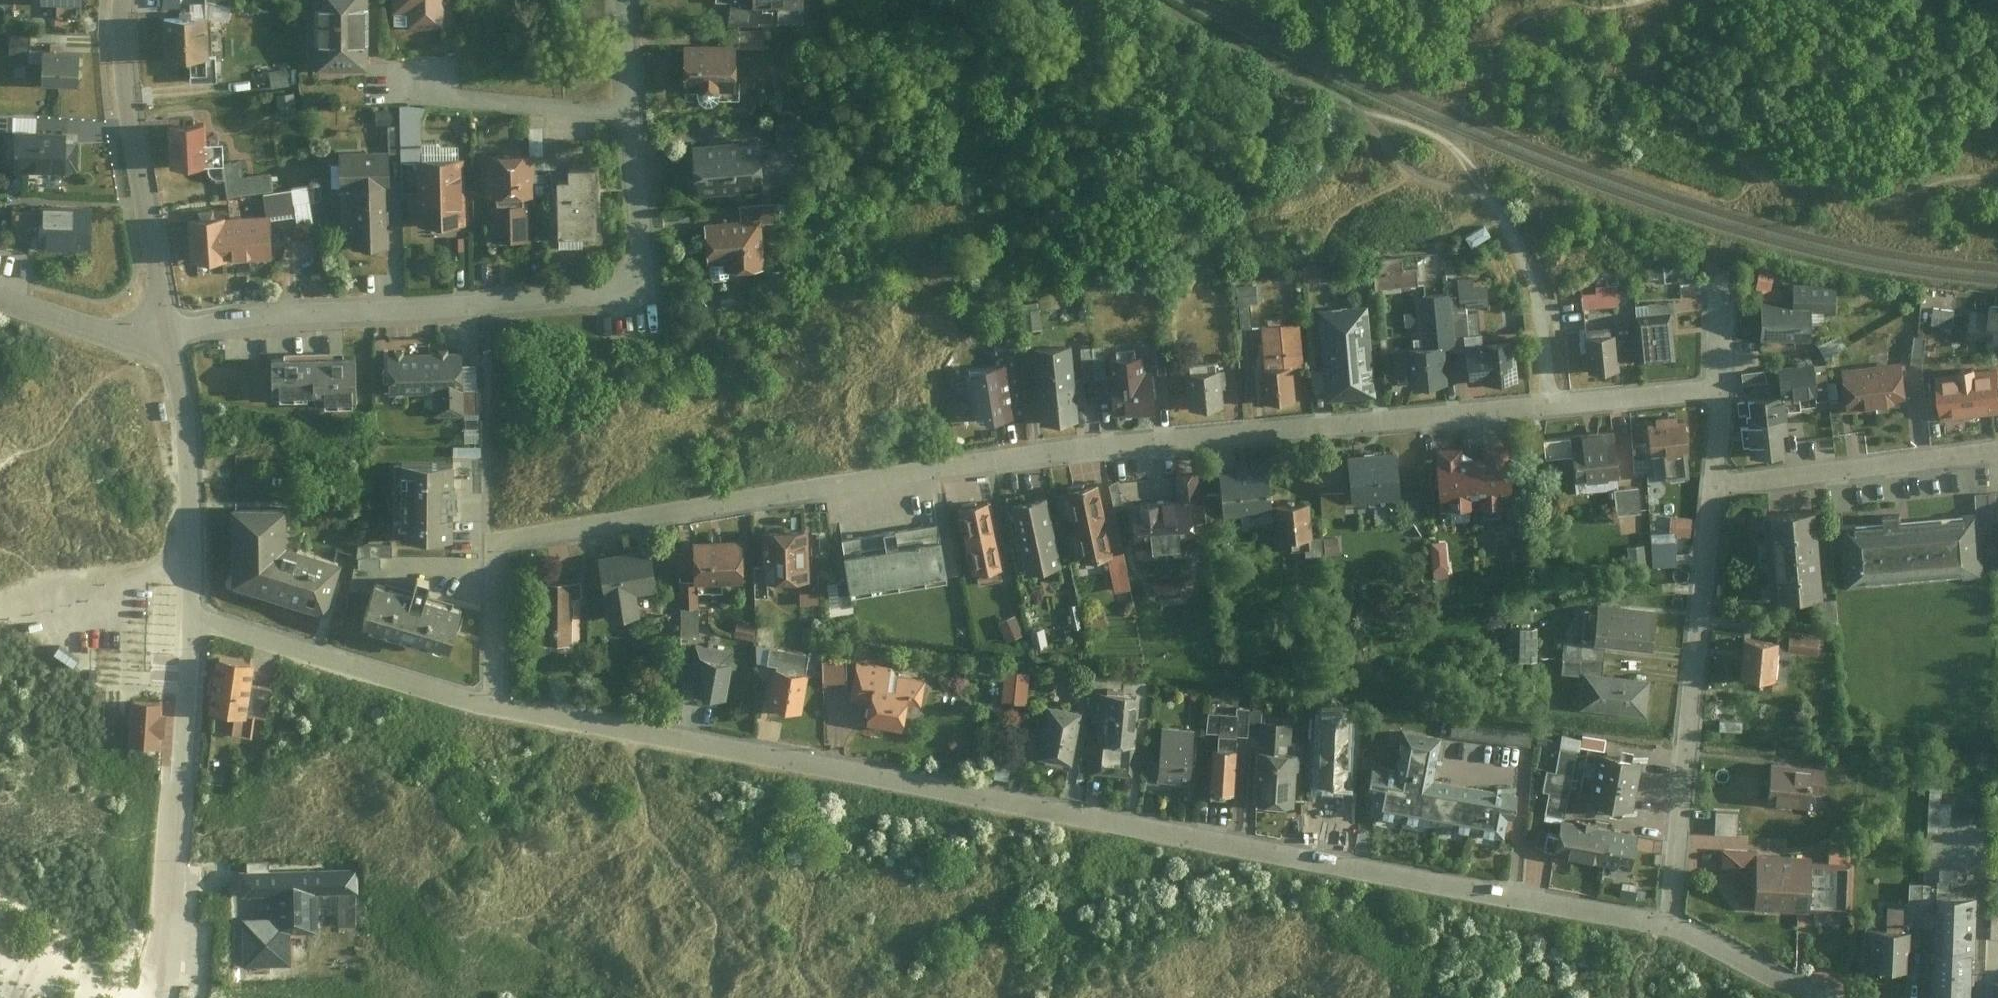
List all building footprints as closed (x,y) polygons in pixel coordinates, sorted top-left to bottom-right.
[(310,68),(368,69),(369,0),(311,0),(310,68)] [(393,26),(444,25),(444,0),(393,0),(393,26)] [(674,9),(712,10),(712,0),(674,0),(674,9)] [(761,8),(805,8),(805,0),(760,0),(761,8)] [(210,14),(164,15),(166,58),(191,57),(191,84),(217,83),(216,55),(211,55),(210,14)] [(30,64),(31,34),(10,34),(9,64),(30,64)] [(739,46),(684,48),(685,97),(741,95),(739,46)] [(80,49),(42,49),(42,84),(80,84),(80,49)] [(273,68),(275,84),(292,82),(290,66),(273,68)] [(282,112),(300,110),(297,89),(280,91),(282,112)] [(207,121),(170,121),(171,164),(208,163),(207,121)] [(795,146),(791,121),(779,122),(782,147),(795,146)] [(67,135),(17,134),(17,169),(77,169),(78,140),(67,140),(67,135)] [(768,145),(694,149),(697,200),(771,196),(768,145)] [(393,155),(341,155),(341,190),(353,190),(354,251),(394,251),(393,155)] [(541,156),(494,157),(495,241),(535,241),(534,198),(542,198),(541,156)] [(422,160),(423,191),(469,189),(467,158),(422,160)] [(598,167),(567,167),(567,181),(556,181),(558,246),(600,245),(598,167)] [(423,191),(424,222),(470,220),(469,189),(423,191)] [(90,244),(90,204),(40,204),(40,244),(90,244)] [(37,223),(36,206),(17,206),(17,223),(37,223)] [(271,213),(190,217),(192,259),(273,255),(271,213)] [(766,223),(708,227),(712,276),(770,271),(766,223)] [(1477,242),(1494,232),(1489,223),(1472,232),(1477,242)] [(1401,258),(1374,260),(1376,288),(1420,285),(1419,267),(1402,268),(1401,258)] [(1771,281),(1775,265),(1762,261),(1758,278),(1771,281)] [(1453,279),(1455,293),(1456,307),(1465,306),(1466,308),(1484,306),(1482,284),(1472,285),(1471,278),(1453,279)] [(1771,287),(1771,281),(1758,278),(1756,289),(1761,289),(1761,298),(1781,298),(1781,287),(1771,287)] [(1685,306),(1705,307),(1706,279),(1686,279),(1685,306)] [(1838,311),(1838,281),(1791,281),(1791,298),(1791,311),(1806,311),(1838,311)] [(1242,299),(1260,299),(1259,282),(1241,283),(1242,299)] [(1599,291),(1585,292),(1586,307),(1601,306),(1623,305),(1622,287),(1622,283),(1599,285),(1599,291)] [(1641,285),(1622,287),(1623,305),(1601,306),(1602,317),(1615,315),(1616,327),(1625,326),(1626,332),(1640,331),(1639,315),(1674,312),(1674,300),(1642,303),(1641,285)] [(1923,289),(1920,319),(1934,320),(1938,291),(1923,289)] [(1957,293),(1938,291),(1934,320),(1954,323),(1957,293)] [(1419,342),(1396,344),(1400,387),(1444,383),(1441,345),(1455,344),(1454,335),(1479,333),(1478,311),(1466,312),(1466,308),(1465,306),(1456,307),(1455,293),(1415,296),(1419,342)] [(1806,311),(1791,311),(1791,298),(1781,298),(1761,298),(1761,339),(1806,339),(1806,311)] [(1991,303),(1991,314),(1989,338),(1989,343),(1997,343),(1997,303),(1991,303)] [(1024,306),(1025,325),(1044,324),(1042,304),(1024,306)] [(1366,309),(1321,313),(1329,401),(1374,398),(1366,309)] [(1639,315),(1640,331),(1642,351),(1643,360),(1678,357),(1674,312),(1639,315)] [(1971,337),(1989,338),(1991,314),(1972,313),(1971,337)] [(1265,327),(1269,368),(1301,365),(1310,364),(1306,323),(1265,327)] [(1626,332),(1587,335),(1590,371),(1628,368),(1626,352),(1642,351),(1640,331),(1626,332)] [(1825,357),(1846,347),(1839,333),(1819,343),(1825,357)] [(1914,334),(1911,358),(1923,360),(1927,336),(1914,334)] [(1487,349),(1465,352),(1469,382),(1487,379),(1487,382),(1519,378),(1514,338),(1486,342),(1487,349)] [(1020,339),(999,340),(999,348),(1020,346),(1020,339)] [(1108,342),(1085,343),(1086,374),(1110,373),(1108,342)] [(386,346),(386,392),(435,391),(435,417),(465,416),(464,412),(475,411),(474,362),(461,362),(461,345),(386,346)] [(1045,424),(1086,421),(1080,347),(1040,350),(1045,424)] [(1114,415),(1156,411),(1152,369),(1144,370),(1143,352),(1109,356),(1111,373),(1114,415)] [(272,357),(272,395),(312,394),(312,386),(323,386),(323,397),(357,396),(357,356),(272,357)] [(1013,360),(973,366),(974,377),(964,379),(969,415),(979,413),(980,423),(1022,417),(1013,360)] [(1908,402),(1902,360),(1840,367),(1846,410),(1908,402)] [(1301,365),(1269,368),(1272,403),(1304,399),(1301,365)] [(1997,411),(1997,376),(1997,366),(1935,374),(1941,417),(1997,411)] [(1228,367),(1186,371),(1189,408),(1225,404),(1223,383),(1230,383),(1228,367)] [(1743,383),(1767,381),(1766,368),(1742,370),(1743,383)] [(1821,392),(1819,368),(1784,371),(1786,395),(1821,392)] [(1752,442),(1754,454),(1783,451),(1780,430),(1787,429),(1782,395),(1751,399),(1754,423),(1741,424),(1743,443),(1752,442)] [(1656,476),(1689,473),(1684,419),(1639,423),(1641,452),(1654,451),(1656,476)] [(1614,490),(1625,490),(1625,486),(1621,429),(1571,432),(1575,479),(1580,478),(1581,493),(1614,490)] [(1569,434),(1541,437),(1543,456),(1571,454),(1569,434)] [(1462,450),(1438,451),(1441,512),(1508,509),(1506,448),(1484,448),(1484,464),(1462,464),(1462,450)] [(1397,451),(1348,455),(1352,500),(1401,496),(1397,451)] [(402,537),(453,537),(453,515),(441,515),(441,483),(454,483),(454,462),(402,462),(402,537)] [(1269,467),(1220,470),(1223,510),(1272,506),(1269,467)] [(1101,482),(1066,489),(1080,558),(1116,550),(1101,482)] [(1625,490),(1614,490),(1617,515),(1645,511),(1641,484),(1625,486),(1625,490)] [(1341,490),(1321,491),(1322,515),(1342,515),(1341,490)] [(1046,496),(1011,504),(1027,573),(1061,566),(1046,496)] [(991,500),(957,507),(971,572),(1005,565),(991,500)] [(1192,501),(1136,508),(1140,545),(1197,538),(1192,501)] [(1309,538),(1306,502),(1278,505),(1281,541),(1309,538)] [(288,505),(236,507),(235,585),(329,613),(345,559),(294,544),(289,542),(288,505)] [(1817,508),(1763,511),(1768,598),(1822,595),(1817,508)] [(1882,522),(1841,525),(1845,585),(1913,580),(1909,520),(1902,520),(1901,512),(1882,513),(1882,522)] [(1671,514),(1670,532),(1692,533),(1693,516),(1671,514)] [(1976,515),(1909,520),(1913,580),(1981,575),(1976,515)] [(941,521),(843,538),(851,585),(852,592),(865,590),(946,577),(939,539),(944,538),(941,521)] [(769,579),(808,578),(806,528),(760,529),(761,565),(761,580),(769,579)] [(1452,576),(1451,537),(1434,538),(1435,577),(1452,576)] [(1631,543),(1634,564),(1650,562),(1648,540),(1631,543)] [(1676,540),(1652,541),(1652,565),(1677,564),(1676,540)] [(358,568),(381,568),(381,555),(393,555),(392,541),(357,542),(358,568)] [(727,580),(747,581),(747,542),(696,541),(696,579),(705,579),(705,592),(727,592),(727,580)] [(642,615),(638,591),(659,588),(653,548),(601,555),(607,596),(610,619),(642,615)] [(761,580),(761,565),(754,565),(755,597),(769,597),(769,579),(761,580)] [(420,574),(415,592),(379,581),(367,620),(452,646),(464,607),(428,596),(433,578),(420,574)] [(1190,591),(1189,574),(1158,575),(1159,593),(1190,591)] [(698,581),(680,581),(681,633),(699,633),(698,581)] [(852,592),(851,585),(837,586),(840,610),(867,607),(865,590),(852,592)] [(542,646),(571,646),(571,622),(574,619),(574,611),(571,608),(571,605),(582,605),(582,589),(542,589),(542,646)] [(821,601),(821,589),(804,589),(804,601),(821,601)] [(1596,599),(1592,638),(1606,640),(1655,645),(1660,606),(1596,599)] [(734,637),(753,640),(756,624),(738,620),(734,637)] [(1537,625),(1520,625),(1520,659),(1537,659),(1537,625)] [(1038,644),(1050,642),(1048,627),(1036,628),(1038,644)] [(1824,632),(1782,629),(1777,678),(1794,679),(1797,649),(1822,651),(1824,632)] [(1007,630),(990,638),(999,658),(1016,650),(1007,630)] [(1581,641),(1565,639),(1561,674),(1585,676),(1585,673),(1602,674),(1606,640),(1592,638),(1581,637),(1581,641)] [(1780,641),(1744,638),(1741,675),(1777,678),(1780,641)] [(695,694),(729,700),(736,662),(734,662),(736,652),(697,644),(690,677),(694,678),(698,679),(695,694)] [(772,672),(805,678),(810,656),(766,647),(763,663),(773,665),(772,672)] [(254,663),(217,657),(208,712),(235,716),(232,734),(251,737),(254,716),(268,718),(273,687),(251,684),(254,663)] [(823,684),(847,683),(847,660),(823,661),(823,684)] [(866,726),(903,732),(906,706),(921,708),(925,679),(897,675),(898,668),(857,662),(851,700),(870,703),(866,726)] [(1027,704),(1029,673),(1005,671),(1003,702),(1027,704)] [(766,706),(801,713),(808,679),(805,678),(772,672),(766,706)] [(1602,674),(1585,673),(1585,676),(1581,706),(1646,713),(1650,680),(1602,674)] [(1093,736),(1090,773),(1130,777),(1139,695),(1101,692),(1096,736),(1093,736)] [(164,704),(135,702),(131,746),(160,748),(161,738),(165,739),(167,715),(163,714),(164,704)] [(1040,755),(1076,761),(1084,711),(1048,706),(1040,755)] [(1211,743),(1230,745),(1231,734),(1248,735),(1250,708),(1238,707),(1238,712),(1208,710),(1206,731),(1212,731),(1211,743)] [(1263,719),(1261,748),(1295,750),(1297,721),(1263,719)] [(1455,731),(1535,741),(1536,729),(1456,719),(1455,731)] [(1157,780),(1192,783),(1197,729),(1162,726),(1159,760),(1157,780)] [(1519,793),(1437,778),(1445,736),(1404,728),(1396,770),(1374,766),(1369,792),(1376,794),(1372,812),(1506,836),(1509,817),(1514,818),(1519,793)] [(1581,746),(1604,750),(1607,737),(1583,733),(1582,738),(1562,735),(1560,746),(1580,750),(1581,746)] [(1235,747),(1213,746),(1211,786),(1233,787),(1235,747)] [(1295,750),(1261,748),(1257,748),(1254,802),(1295,805),(1298,750),(1295,750)] [(1554,770),(1546,769),(1542,788),(1551,790),(1547,814),(1565,817),(1577,752),(1559,748),(1554,770)] [(1616,807),(1636,810),(1645,763),(1624,759),(1604,755),(1595,803),(1616,807)] [(1157,782),(1157,780),(1159,760),(1147,759),(1145,781),(1157,782)] [(1813,766),(1770,763),(1767,801),(1810,804),(1811,789),(1813,766)] [(1813,766),(1811,789),(1823,790),(1825,767),(1813,766)] [(1943,788),(1929,787),(1927,833),(1940,834),(1940,824),(1953,825),(1954,803),(1942,803),(1943,788)] [(1595,795),(1582,793),(1578,815),(1592,817),(1595,795)] [(1738,810),(1716,810),(1715,834),(1737,834),(1738,810)] [(1613,829),(1560,821),(1554,856),(1560,856),(1607,864),(1612,832),(1613,829)] [(1636,835),(1612,832),(1607,864),(1620,866),(1619,870),(1630,872),(1636,835)] [(1855,843),(1830,842),(1829,862),(1854,862),(1855,843)] [(1762,851),(1727,850),(1726,875),(1742,875),(1741,910),(1767,911),(1767,919),(1816,920),(1816,912),(1853,912),(1854,862),(1829,862),(1813,861),(1813,855),(1761,854),(1762,851)] [(241,895),(271,895),(271,918),(288,918),(288,930),(318,930),(317,894),(333,893),(334,925),(355,924),(354,892),(358,892),(358,870),(241,871),(241,895)] [(1936,997),(1973,997),(1975,887),(1959,887),(1959,880),(1938,879),(1938,883),(1937,927),(1936,997)] [(1886,906),(1885,928),(1912,929),(1912,926),(1937,927),(1938,883),(1910,883),(1910,907),(1886,906)] [(271,918),(245,919),(245,964),(288,963),(288,930),(288,918),(271,918)] [(1885,928),(1866,928),(1866,943),(1873,943),(1872,969),(1911,970),(1912,929),(1885,928)]
